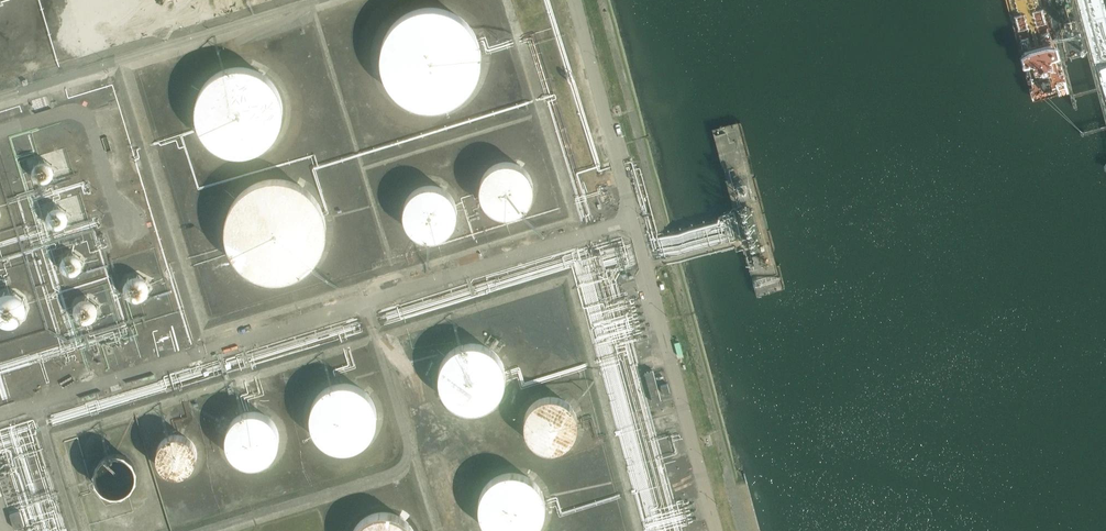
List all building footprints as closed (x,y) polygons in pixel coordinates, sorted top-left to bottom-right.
[(483,56),(483,55),(483,50),(482,46),(481,40),(479,36),(475,28),(473,24),(469,20),(462,13),(456,10),(453,8),(445,5),(439,4),(433,3),(429,3),(423,4),(416,5),(411,7),(405,10),(402,12),(397,15),(394,19),(390,23),(387,27),(383,35),(381,39),(380,45),(379,50),(379,55),(379,64),(380,68),(382,73),(383,78),(386,82),(389,87),(393,91),(400,98),(405,101),(409,103),(417,106),(423,107),(429,108),(433,108),(439,107),(446,106),(450,104),(456,101),(460,99),(464,96),(468,93),(472,88),(474,85),(477,81),(479,76),(482,67),(483,62),(483,56)] [(284,108),(283,103),(283,98),(282,95),(280,89),(276,82),(270,76),(264,71),(257,67),(253,65),(247,64),(238,63),(234,63),(229,64),(225,65),(220,67),(213,72),(207,77),(202,83),(198,91),(196,95),(195,100),(195,108),(195,115),(196,120),(198,124),(202,132),(207,138),(213,144),(220,148),(225,150),(229,151),(238,152),(245,152),(249,151),(256,149),(260,147),(263,145),(270,140),(275,134),(277,131),(280,126),(282,121),(283,117),(284,108)] [(56,169),(56,166),(55,163),(52,159),(49,157),(46,156),(44,156),(41,156),(38,157),(35,159),(33,161),(32,163),(31,165),(31,168),(32,173),(33,175),(34,177),(38,180),(43,181),(45,181),(49,180),(52,178),(55,174),(56,172),(56,169)] [(534,186),(534,185),(534,180),(532,175),(530,170),(526,166),(521,162),(518,160),(513,158),(507,158),(501,158),(496,160),(492,162),(488,165),(484,169),(482,174),(480,180),(479,185),(480,191),(481,195),(483,200),(486,204),(491,208),(495,210),(500,212),(505,213),(512,212),(517,211),(522,208),(526,205),(530,200),(532,196),(534,191),(534,186)] [(331,224),(331,223),(331,218),(330,213),(329,208),(327,203),(325,200),(323,195),(319,191),(316,187),(312,183),(308,181),(300,177),(292,175),(288,174),(281,174),(272,175),(264,177),(256,181),(253,184),(247,188),(244,192),(241,195),(239,200),(237,203),(235,208),(234,213),(233,218),(233,223),(233,228),(234,234),(237,242),(241,249),(247,257),(251,261),(255,263),(262,267),(267,269),(272,271),(280,272),(289,271),(298,269),(303,267),(307,265),(312,262),(316,259),(320,254),(322,251),(324,248),(327,243),(329,238),(330,234),(331,229),(331,224)] [(459,211),(459,210),(458,206),(457,200),(453,194),(450,190),(445,187),(441,185),(436,183),(430,183),(426,183),(420,185),(415,187),(411,192),(408,195),(405,200),(404,205),(403,210),(403,215),(405,220),(407,225),(410,229),(414,232),(419,235),(424,237),(429,238),(435,238),(439,237),(445,234),(449,231),(453,227),(456,223),(458,217),(459,211)] [(72,217),(72,216),(71,212),(70,210),(68,208),(65,206),(61,204),(58,205),(56,205),(54,206),(52,208),(50,209),(49,211),(48,216),(49,220),(51,224),(53,226),(55,227),(57,228),(60,228),(62,228),(65,227),(68,225),(71,221),(72,217)] [(86,261),(86,260),(85,256),(83,253),(79,250),(77,249),(75,249),(71,249),(69,250),(66,252),(65,254),(63,256),(63,260),(63,265),(65,268),(67,270),(69,271),(73,272),(77,272),(80,270),(82,269),(83,267),(84,265),(85,263),(86,261)] [(154,287),(154,286),(154,284),(153,281),(152,278),(150,276),(147,273),(145,272),(142,271),(139,271),(135,271),(133,271),(130,273),(127,274),(125,277),(123,280),(122,283),(122,286),(122,289),(123,292),(124,295),(126,297),(128,299),(131,301),(137,302),(140,302),(143,302),(146,300),(149,298),(151,296),(152,293),(153,290),(154,287)] [(29,306),(29,302),(28,299),(26,295),(23,292),(20,289),(16,287),(13,286),(9,286),(6,286),(3,287),(0,288),(0,323),(1,324),(5,325),(9,325),(13,325),(16,324),(20,323),(23,320),(26,317),(28,313),(29,310),(29,306)] [(99,309),(98,306),(98,304),(97,302),(95,300),(93,299),(91,297),(87,296),(84,297),(82,297),(78,300),(75,304),(74,308),(74,311),(75,313),(76,315),(77,317),(81,320),(84,321),(86,321),(88,321),(91,320),(95,318),(96,316),(98,314),(99,309)] [(507,376),(507,375),(506,368),(505,363),(501,356),(498,351),(494,348),(488,344),(482,342),(478,341),(474,340),(468,341),(462,342),(455,345),(449,349),(445,355),(441,361),(439,368),(438,374),(438,380),(440,387),(444,394),(447,398),(453,403),(457,406),(464,408),(471,409),(477,409),(483,408),(488,406),(490,405),(496,401),(500,395),(504,389),(506,382),(507,376)] [(661,400),(653,370),(645,372),(653,402),(661,400)] [(378,415),(378,414),(377,407),(375,400),(371,394),(367,390),(362,386),(359,384),(355,382),(349,381),(343,381),(337,381),(331,383),(325,387),(320,391),(316,396),(313,402),(312,408),(311,414),(312,420),(313,427),(316,432),(320,437),(326,442),(331,445),(337,447),(343,447),(350,447),(357,445),(363,442),(368,438),(371,434),(375,428),(377,421),(378,415)] [(668,383),(661,385),(663,393),(670,391),(668,383)] [(579,423),(579,422),(578,417),(577,412),(574,406),(571,402),(566,399),(561,397),(557,395),(554,395),(550,395),(544,396),(540,397),(535,400),(531,404),(528,408),(525,413),(524,418),(524,423),(525,429),(526,434),(529,438),(533,443),(537,446),(542,448),(547,450),(552,450),(556,450),(562,448),(566,446),(571,442),(574,438),(577,434),(578,429),(579,423)] [(282,436),(281,430),(280,426),(277,421),(274,417),(270,413),(265,410),(259,409),(255,408),(249,409),(243,410),(240,412),(235,416),(231,421),(229,425),(227,430),(227,435),(227,441),(228,446),(231,450),(234,454),(238,458),(241,460),(244,461),(249,463),(253,463),(259,463),(264,462),(268,459),(273,456),(276,452),(279,447),(281,442),(282,436)] [(198,453),(197,448),(196,445),(194,441),(191,438),(188,436),(186,434),(182,433),(178,432),(175,432),(170,434),(167,435),(163,438),(160,441),(158,445),(157,449),(156,452),(157,457),(158,461),(160,464),(163,468),(166,470),(168,472),(172,473),(177,474),(180,473),(185,472),(188,471),(192,468),(194,465),(196,461),(197,458),(198,453)] [(137,471),(137,470),(137,466),(136,462),(134,459),(131,456),(129,454),(126,452),(122,451),(118,450),(114,450),(111,451),(106,453),(103,456),(100,459),(98,462),(97,466),(96,470),(97,474),(98,478),(100,481),(102,484),(104,486),(108,489),(112,490),(116,491),(119,491),(123,490),(128,488),(131,485),(133,482),(136,478),(137,475),(137,471)] [(547,504),(546,498),(544,492),(542,487),(539,483),(537,480),(534,477),(531,475),(525,472),(519,471),(513,470),(506,471),(500,473),(495,475),(489,480),(484,485),(481,491),(479,497),(479,503),(479,509),(481,516),(484,523),(488,527),(492,530),(533,530),(535,529),(540,524),(543,518),(546,512),(547,505),(547,504)] [(415,530),(412,524),(408,519),(403,515),(397,512),(391,510),(385,509),(378,510),(372,512),(366,515),(361,519),(357,524),(354,530),(415,530)] [(25,525),(21,511),(10,514),(15,528),(25,525)]
